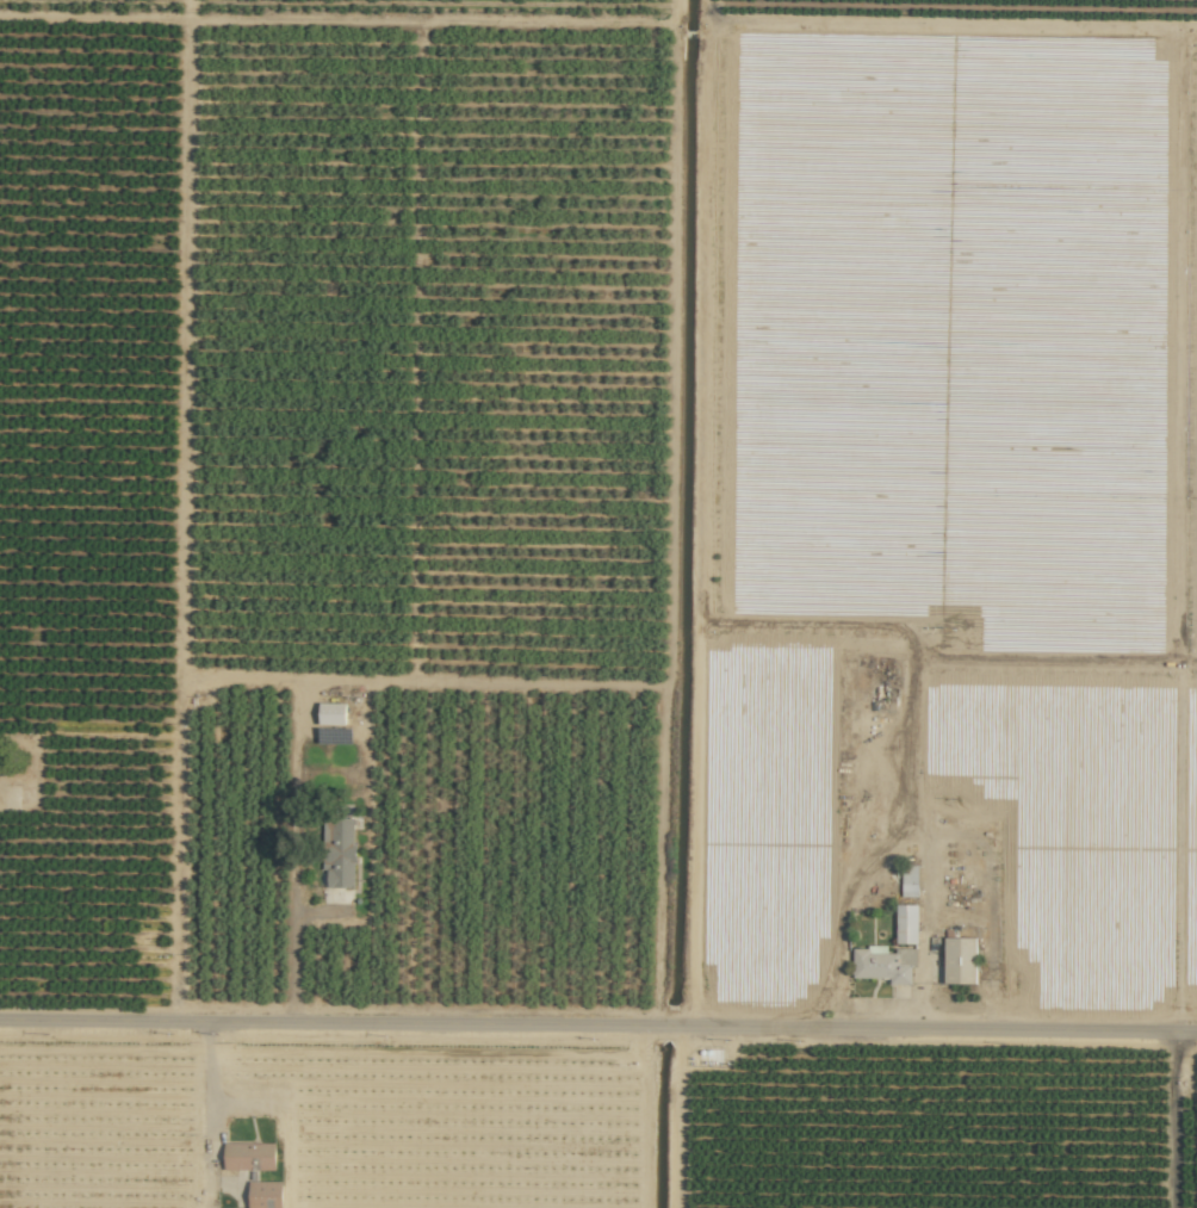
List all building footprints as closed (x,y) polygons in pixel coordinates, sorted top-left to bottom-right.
[(346,724),(345,703),(319,703),(319,725),(346,724)] [(323,818),(322,871),(327,871),(327,887),(354,888),(355,818),(323,818)] [(902,897),(918,896),(918,868),(901,868),(902,897)] [(918,905),(897,905),(896,943),(917,944),(918,905)] [(944,984),(976,984),(976,937),(944,938),(944,984)] [(914,949),(896,948),(896,953),(886,953),(886,947),(853,946),(852,977),(890,978),(889,984),(913,985),(914,949)] [(275,1142),(224,1143),(224,1170),(275,1169),(275,1142)] [(249,1181),(249,1207),(282,1207),(282,1181),(249,1181)]
